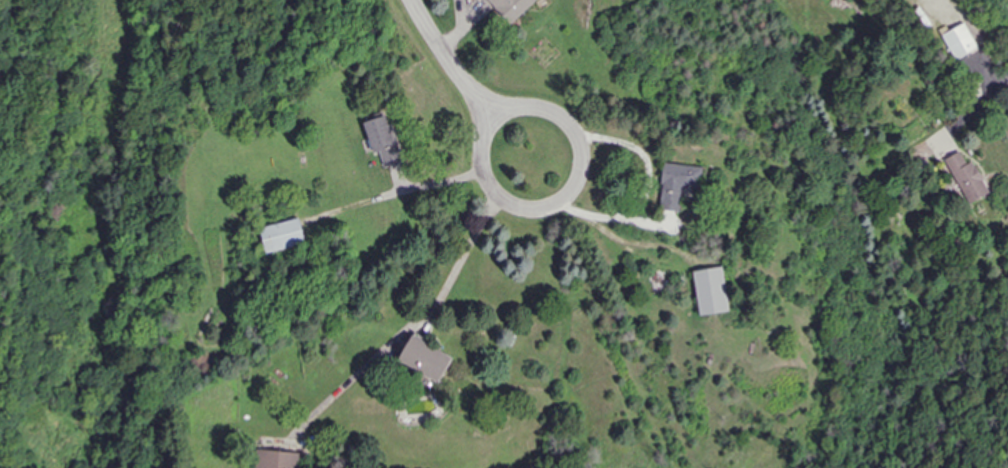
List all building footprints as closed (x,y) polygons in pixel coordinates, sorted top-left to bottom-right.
[(511,25),(537,0),(487,0),(511,25)] [(942,33),(953,59),(977,50),(966,24),(942,33)] [(400,162),(387,113),(363,119),(372,153),(380,152),(384,166),(400,162)] [(966,204),(989,194),(975,162),(966,166),(960,152),(945,159),(966,204)] [(681,212),(683,188),(699,189),(701,167),(663,163),(659,210),(681,212)] [(304,245),(301,220),(260,226),(263,251),(304,245)] [(729,311),(722,267),(692,272),(699,316),(729,311)] [(398,362),(439,383),(452,357),(411,336),(398,362)] [(303,452),(255,450),(254,467),(303,467),(303,452)]
